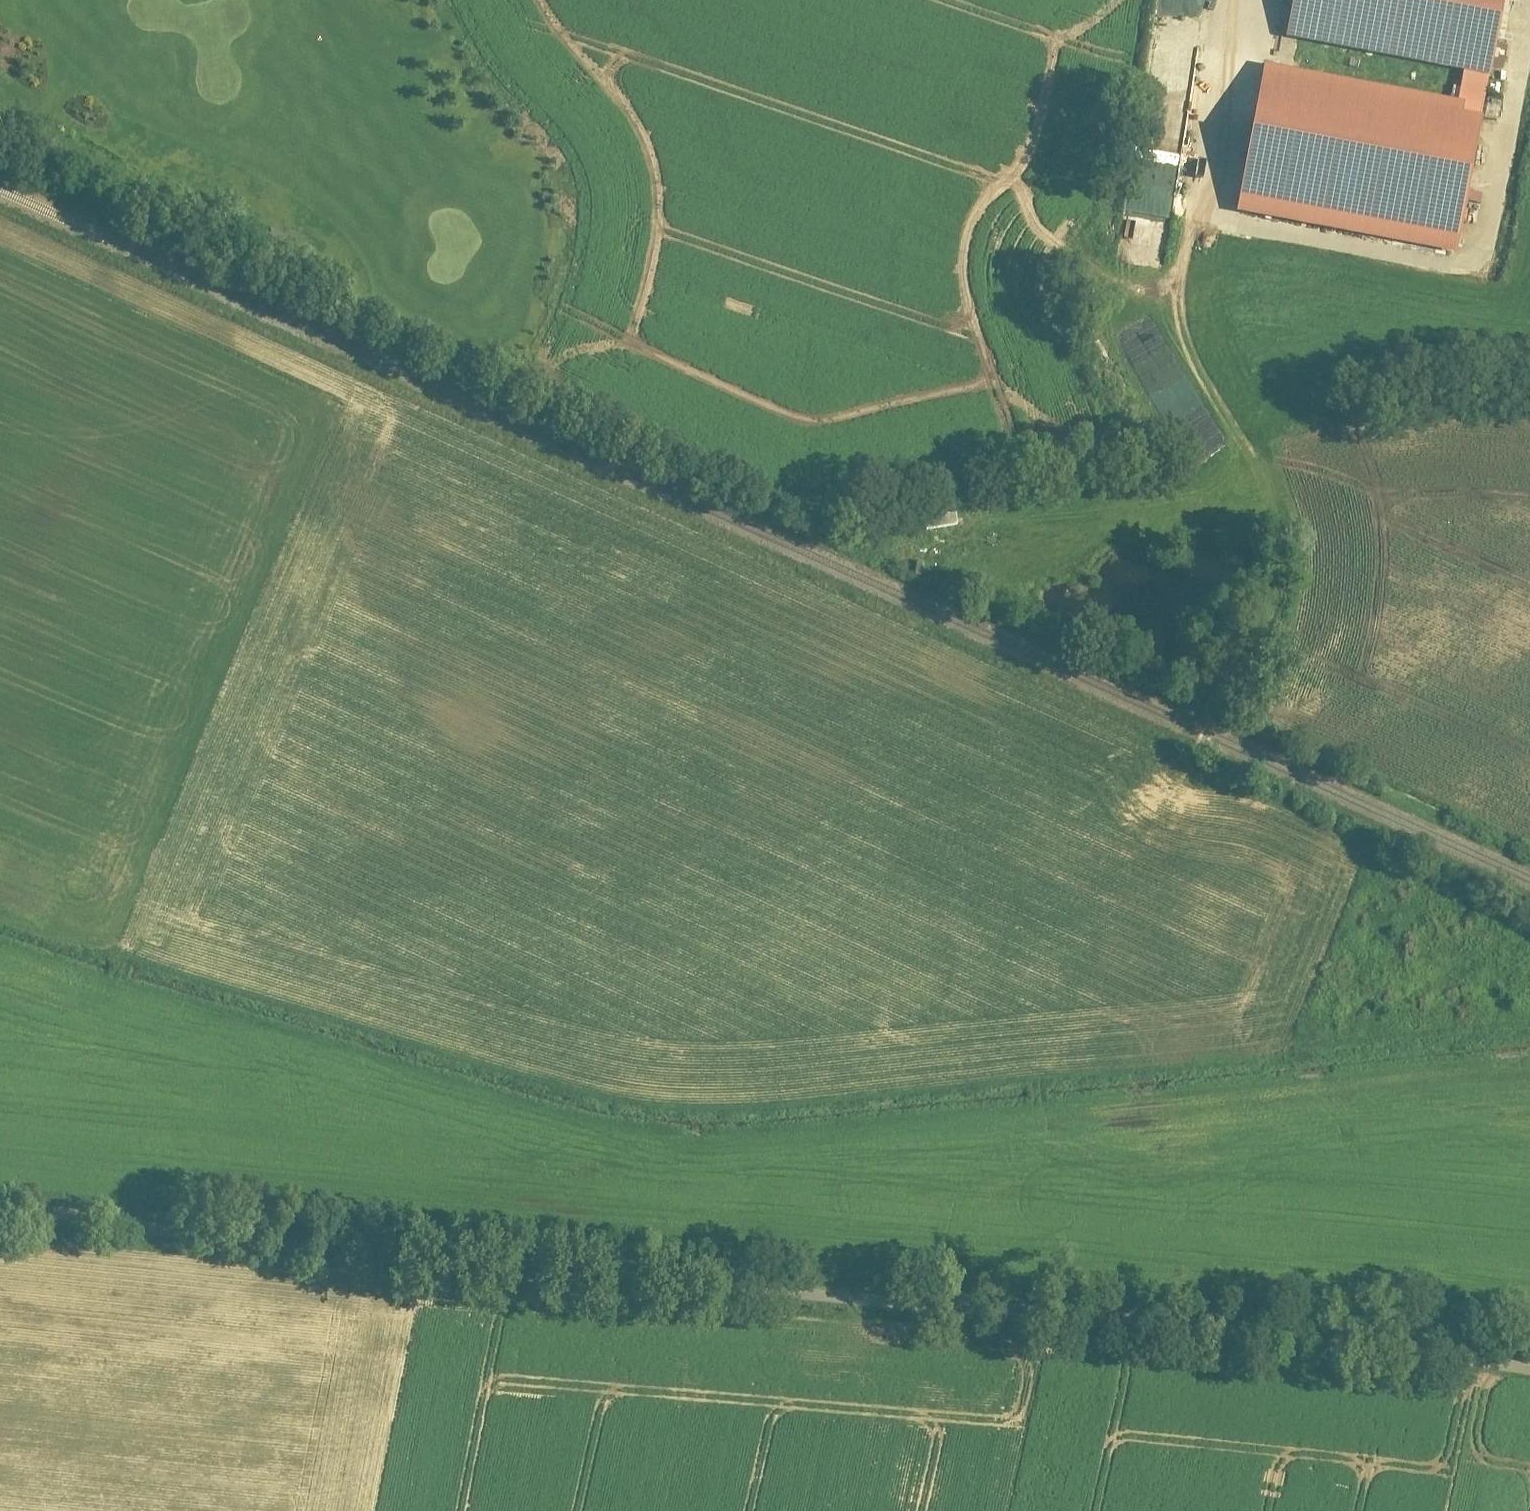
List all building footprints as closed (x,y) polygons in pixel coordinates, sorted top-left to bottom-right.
[(1289,40),(1495,78),(1509,0),(1297,0),(1289,40)] [(1262,84),(1241,205),(1459,243),(1480,123),(1262,84)]
